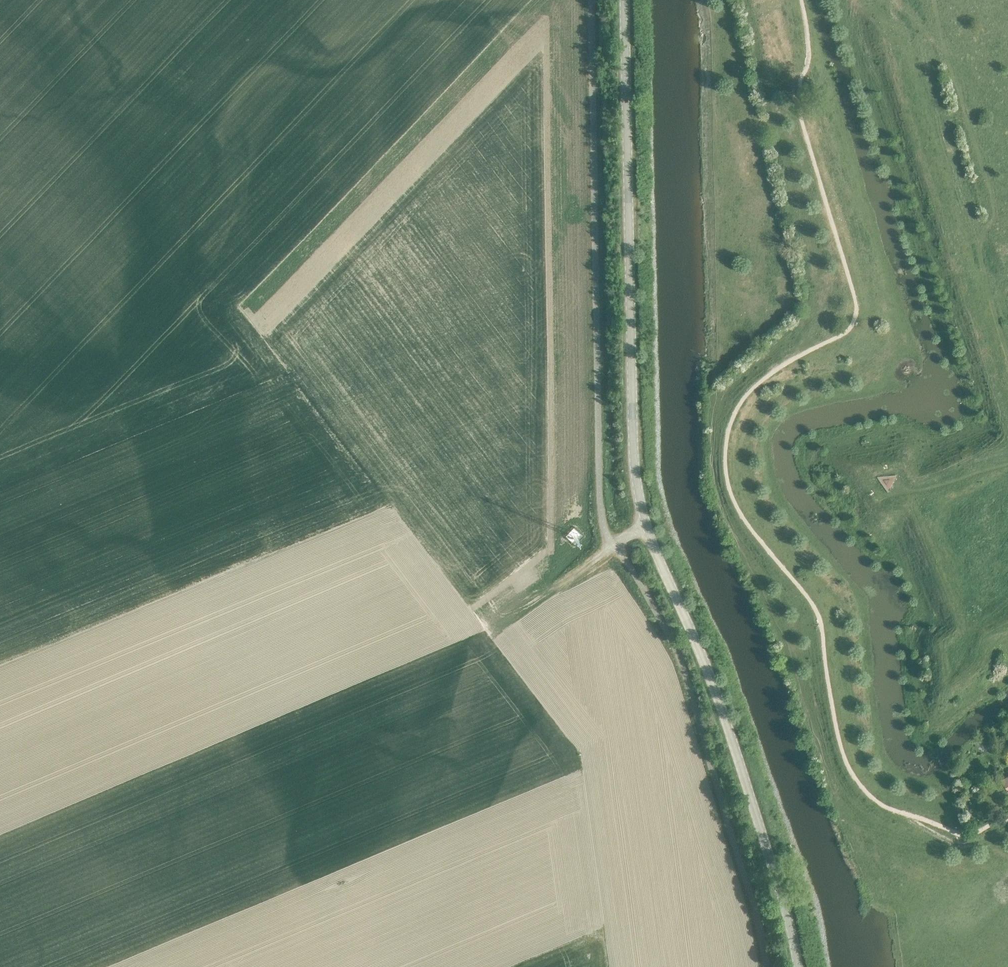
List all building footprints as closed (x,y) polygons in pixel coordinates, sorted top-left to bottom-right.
[(984,739),(978,742),(984,751),(989,747),(984,739)]
